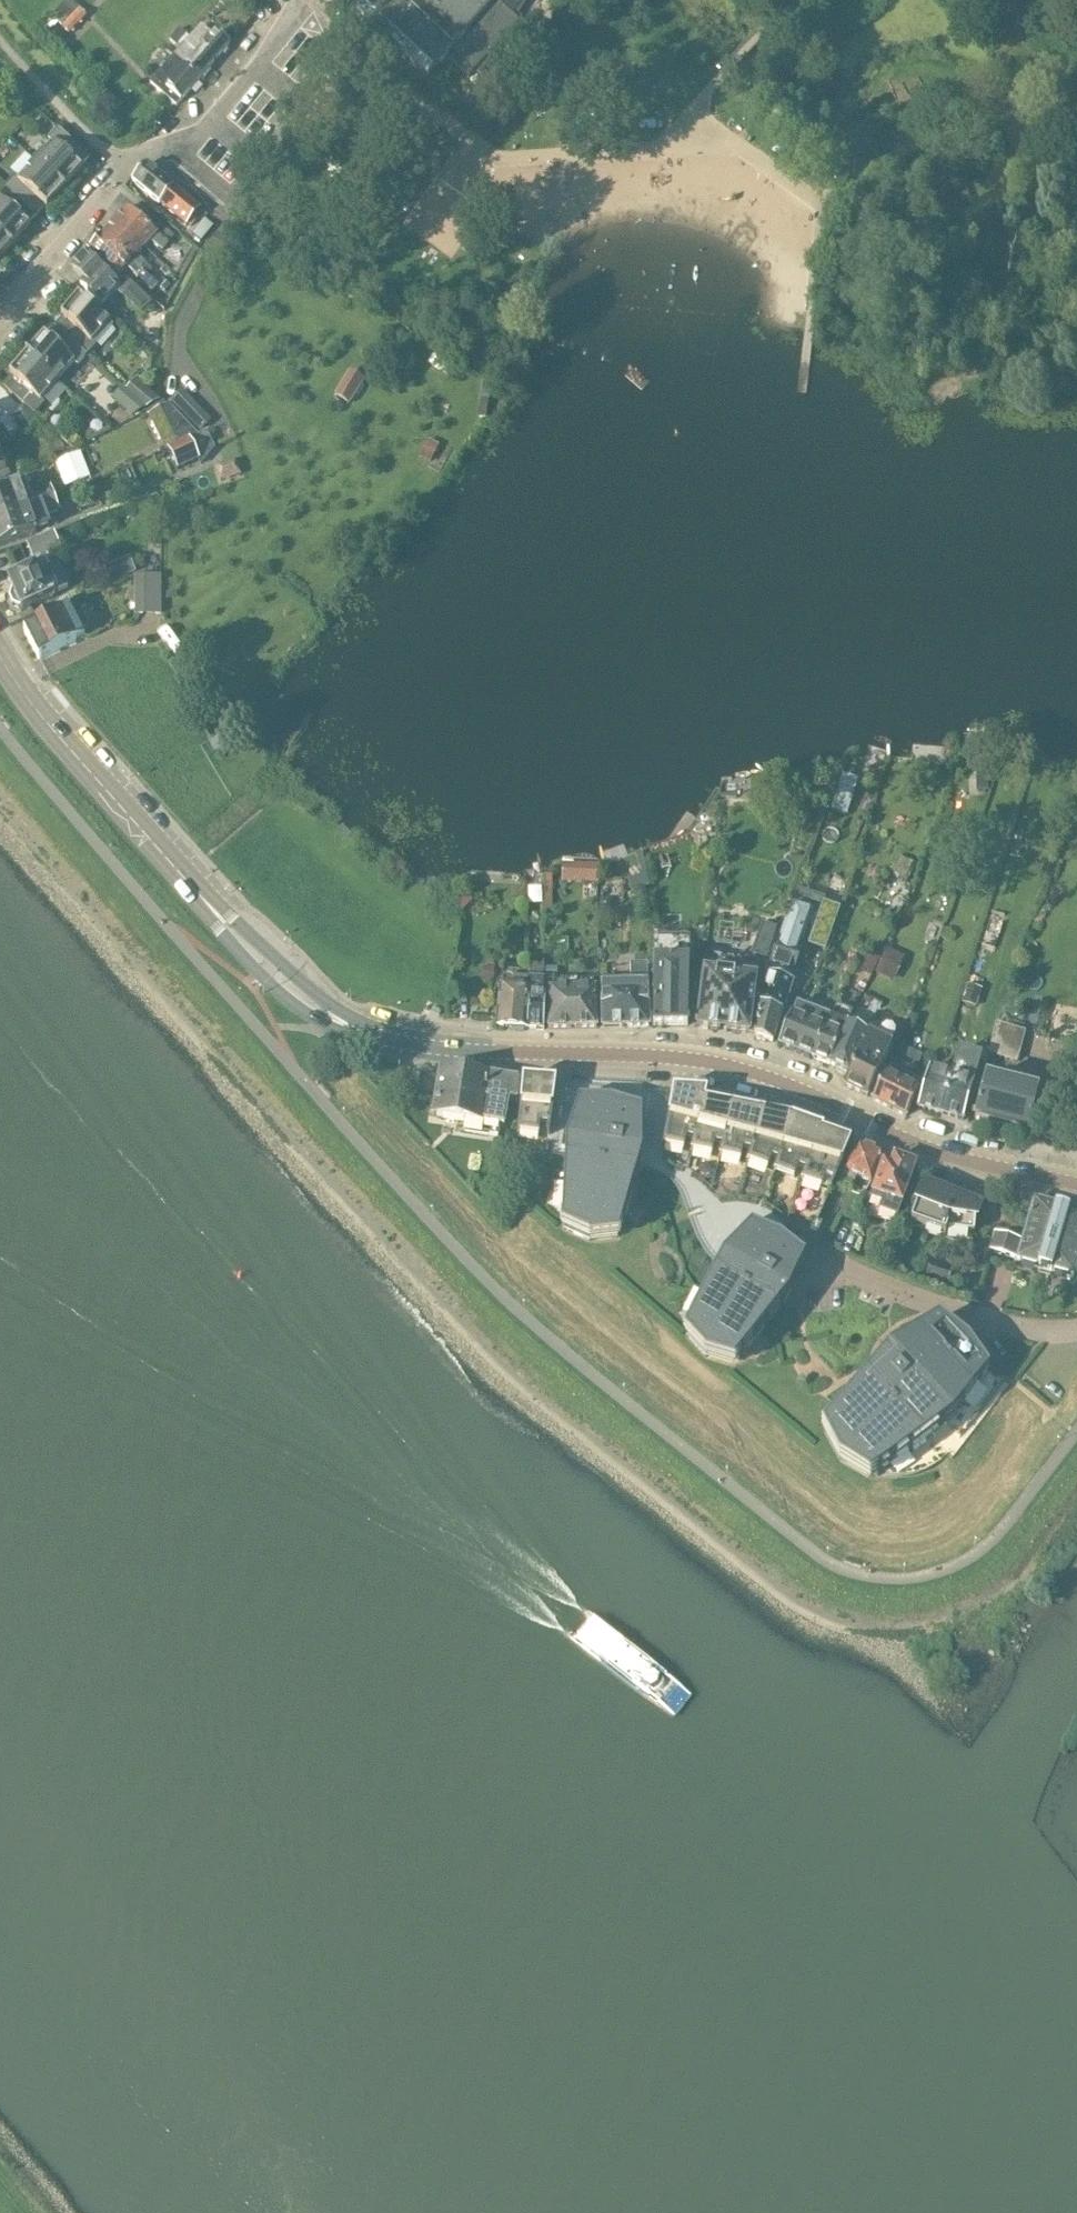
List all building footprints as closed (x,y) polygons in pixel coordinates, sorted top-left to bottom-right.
[(50,15),(53,18),(58,23),(62,27),(62,28),(69,35),(70,34),(73,38),(79,32),(75,29),(87,17),(70,0),(65,0),(50,15)] [(466,36),(468,38),(448,59),(468,78),(473,72),(479,76),(493,54),(491,53),(519,24),(515,19),(527,0),(345,0),(427,77),(466,36)] [(231,20),(243,30),(255,15),(244,5),(231,20)] [(53,18),(40,31),(45,37),(58,23),(53,18)] [(172,57),(199,79),(229,44),(215,32),(212,36),(200,26),(189,39),(185,36),(186,35),(179,29),(169,40),(175,45),(172,48),(171,47),(166,52),(172,57)] [(172,57),(149,83),(175,106),(199,79),(172,57)] [(51,144),(35,162),(65,189),(77,176),(75,174),(89,159),(57,130),(47,141),(51,144)] [(17,197),(37,216),(50,201),(52,202),(65,189),(35,162),(18,180),(14,177),(4,187),(16,198),(17,197)] [(185,227),(200,209),(146,164),(131,181),(185,227)] [(12,246),(24,233),(22,232),(37,216),(17,197),(16,198),(4,187),(0,192),(0,235),(12,246)] [(102,235),(141,270),(146,264),(137,256),(151,241),(159,250),(165,244),(128,208),(102,235)] [(213,226),(204,219),(191,235),(201,242),(213,226)] [(174,237),(165,229),(160,236),(169,243),(174,237)] [(12,246),(0,235),(0,259),(12,246)] [(90,247),(119,276),(126,268),(135,276),(141,270),(102,235),(90,247)] [(71,267),(91,287),(87,291),(102,305),(119,286),(114,281),(119,276),(90,247),(90,248),(91,250),(87,254),(85,253),(71,267)] [(137,278),(152,292),(158,286),(143,272),(137,278)] [(119,295),(140,317),(153,304),(132,283),(119,295)] [(68,312),(54,327),(87,356),(96,346),(91,342),(108,323),(78,297),(66,310),(68,312)] [(109,314),(120,324),(126,318),(115,308),(109,314)] [(38,342),(26,355),(57,381),(73,364),(77,367),(87,356),(54,327),(40,343),(38,342)] [(16,370),(1,386),(34,415),(44,404),(40,400),(57,381),(26,355),(14,368),(16,370)] [(364,380),(350,371),(334,397),(349,406),(364,380)] [(121,387),(146,409),(160,401),(135,379),(125,389),(122,386),(121,387)] [(111,399),(131,417),(146,409),(121,387),(111,399)] [(169,406),(148,415),(165,450),(167,449),(189,439),(197,435),(169,406)] [(197,435),(189,439),(199,461),(198,462),(200,466),(215,449),(206,431),(197,435)] [(189,439),(167,449),(177,471),(198,462),(199,461),(189,439)] [(428,439),(419,458),(430,464),(440,445),(428,439)] [(0,492),(0,520),(54,499),(50,486),(43,489),(38,475),(16,483),(16,486),(0,492)] [(0,520),(0,546),(44,530),(40,519),(59,512),(54,499),(0,520)] [(54,532),(27,543),(34,562),(48,557),(47,555),(60,549),(54,532)] [(20,612),(66,592),(54,562),(8,582),(12,591),(9,599),(12,607),(20,611),(20,612)] [(138,576),(138,613),(160,613),(160,575),(138,576)] [(23,631),(38,660),(84,636),(67,604),(31,622),(33,626),(23,631)] [(847,815),(859,780),(843,775),(830,810),(847,815)] [(971,791),(984,795),(986,783),(974,780),(971,791)] [(633,879),(636,892),(649,889),(646,876),(633,879)] [(473,899),(461,899),(461,910),(473,899)] [(792,904),(770,966),(794,975),(804,946),(807,948),(808,945),(825,951),(840,909),(823,903),(820,913),(793,904),(792,904)] [(766,960),(776,930),(762,925),(751,955),(766,960)] [(875,973),(894,981),(905,956),(886,948),(881,959),(879,964),(875,973)] [(874,975),(875,973),(879,964),(881,959),(867,952),(859,968),(874,975)] [(706,956),(696,1026),(748,1034),(756,979),(757,979),(761,980),(763,964),(706,956)] [(654,963),(653,1027),(654,1027),(662,1027),(687,1027),(689,963),(654,963)] [(530,968),(529,980),(527,1029),(543,1030),(545,997),(542,997),(544,969),(530,968)] [(600,987),(601,1028),(649,1027),(647,974),(632,974),(631,968),(611,968),(611,987),(600,987)] [(494,970),(482,969),(481,982),(493,983),(494,970)] [(545,969),(543,991),(547,991),(549,991),(551,991),(551,980),(557,980),(557,970),(545,969)] [(768,975),(759,1005),(782,1012),(793,983),(768,975)] [(500,991),(498,991),(496,1028),(527,1029),(529,980),(502,979),(500,991)] [(966,984),(961,1003),(977,1007),(982,988),(966,984)] [(547,991),(548,1029),(596,1028),(595,990),(551,991),(549,991),(547,991)] [(792,1013),(778,1041),(812,1058),(829,1019),(798,1003),(793,1014),(792,1013)] [(759,1005),(753,1035),(772,1043),(782,1013),(782,1012),(759,1005)] [(829,1019),(812,1058),(828,1066),(847,1026),(830,1018),(829,1019)] [(996,1025),(988,1055),(1016,1063),(1025,1033),(996,1025)] [(847,1026),(828,1066),(829,1065),(848,1075),(868,1034),(867,1036),(847,1026)] [(868,1034),(848,1075),(843,1086),(866,1098),(892,1046),(868,1034)] [(922,1055),(905,1048),(899,1063),(916,1070),(922,1055)] [(951,1076),(941,1116),(963,1122),(980,1057),(958,1051),(951,1076)] [(929,1070),(918,1109),(923,1111),(940,1115),(941,1116),(951,1076),(929,1070)] [(486,1079),(443,1072),(435,1119),(465,1124),(465,1125),(464,1128),(499,1134),(499,1127),(504,1127),(509,1098),(517,1099),(518,1080),(487,1076),(486,1079)] [(919,1090),(885,1072),(871,1100),(905,1118),(919,1090)] [(985,1079),(975,1120),(1028,1134),(1038,1092),(985,1079)] [(522,1080),(519,1135),(539,1136),(539,1125),(549,1126),(556,1083),(522,1080)] [(694,1140),(705,1098),(695,1095),(696,1093),(672,1091),(663,1146),(684,1149),(686,1138),(694,1140)] [(722,1146),(735,1104),(705,1098),(694,1140),(691,1150),(711,1154),(713,1144),(722,1146)] [(620,1238),(638,1167),(641,1153),(642,1108),(611,1099),(579,1099),(566,1140),(565,1156),(562,1229),(590,1242),(620,1238)] [(751,1152),(765,1110),(735,1104),(722,1146),(719,1156),(740,1161),(743,1150),(751,1152)] [(777,1162),(794,1120),(784,1116),(785,1114),(765,1110),(751,1152),(748,1162),(767,1170),(770,1158),(777,1162)] [(805,1170),(822,1131),(794,1120),(777,1162),(774,1171),(793,1178),(797,1168),(805,1170)] [(835,1181),(852,1141),(822,1131),(805,1170),(801,1181),(821,1188),(825,1178),(835,1181)] [(856,1177),(870,1184),(882,1155),(856,1144),(841,1179),(853,1184),(856,1177)] [(881,1171),(870,1200),(881,1204),(878,1212),(896,1218),(897,1219),(914,1172),(917,1164),(915,1164),(908,1161),(902,1159),(894,1157),(892,1162),(886,1160),(883,1170),(882,1170),(881,1171)] [(949,1195),(950,1186),(926,1184),(926,1186),(923,1185),(910,1224),(945,1236),(944,1239),(963,1246),(967,1233),(973,1234),(976,1204),(949,1195)] [(1034,1199),(1016,1262),(1040,1270),(1041,1273),(1044,1274),(1047,1272),(1072,1279),(1075,1267),(1076,1268),(1076,1212),(1034,1199)] [(722,1257),(685,1335),(705,1357),(735,1366),(789,1296),(806,1254),(782,1234),(752,1221),(722,1257)] [(993,1233),(987,1253),(1015,1261),(1021,1242),(993,1233)] [(951,1294),(960,1264),(952,1268),(932,1261),(925,1282),(947,1289),(951,1294)] [(889,1354),(828,1426),(823,1432),(839,1464),(870,1483),(953,1418),(990,1369),(969,1340),(940,1318),(889,1354)]
